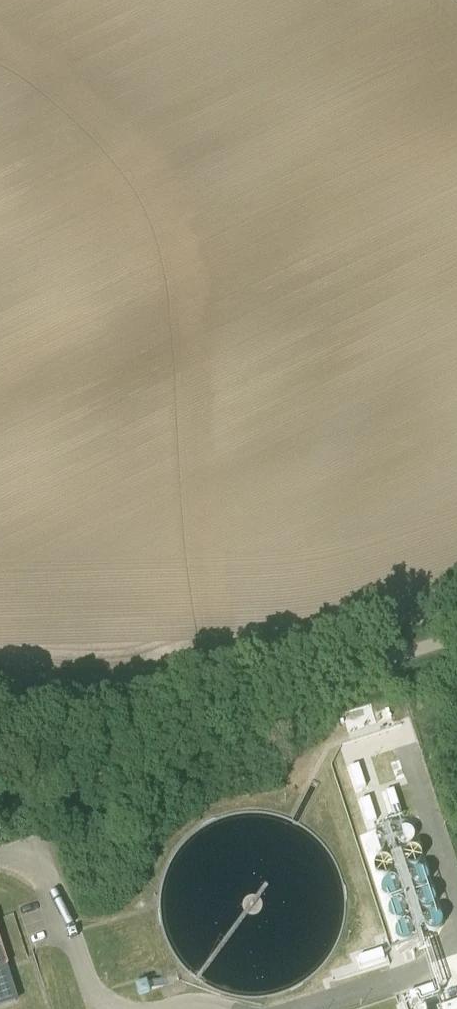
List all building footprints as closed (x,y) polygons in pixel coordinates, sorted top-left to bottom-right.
[(11,965),(31,958),(16,911),(0,916),(0,931),(11,965)] [(18,1002),(8,970),(7,967),(8,966),(8,965),(0,941),(0,1008),(18,1002)]
